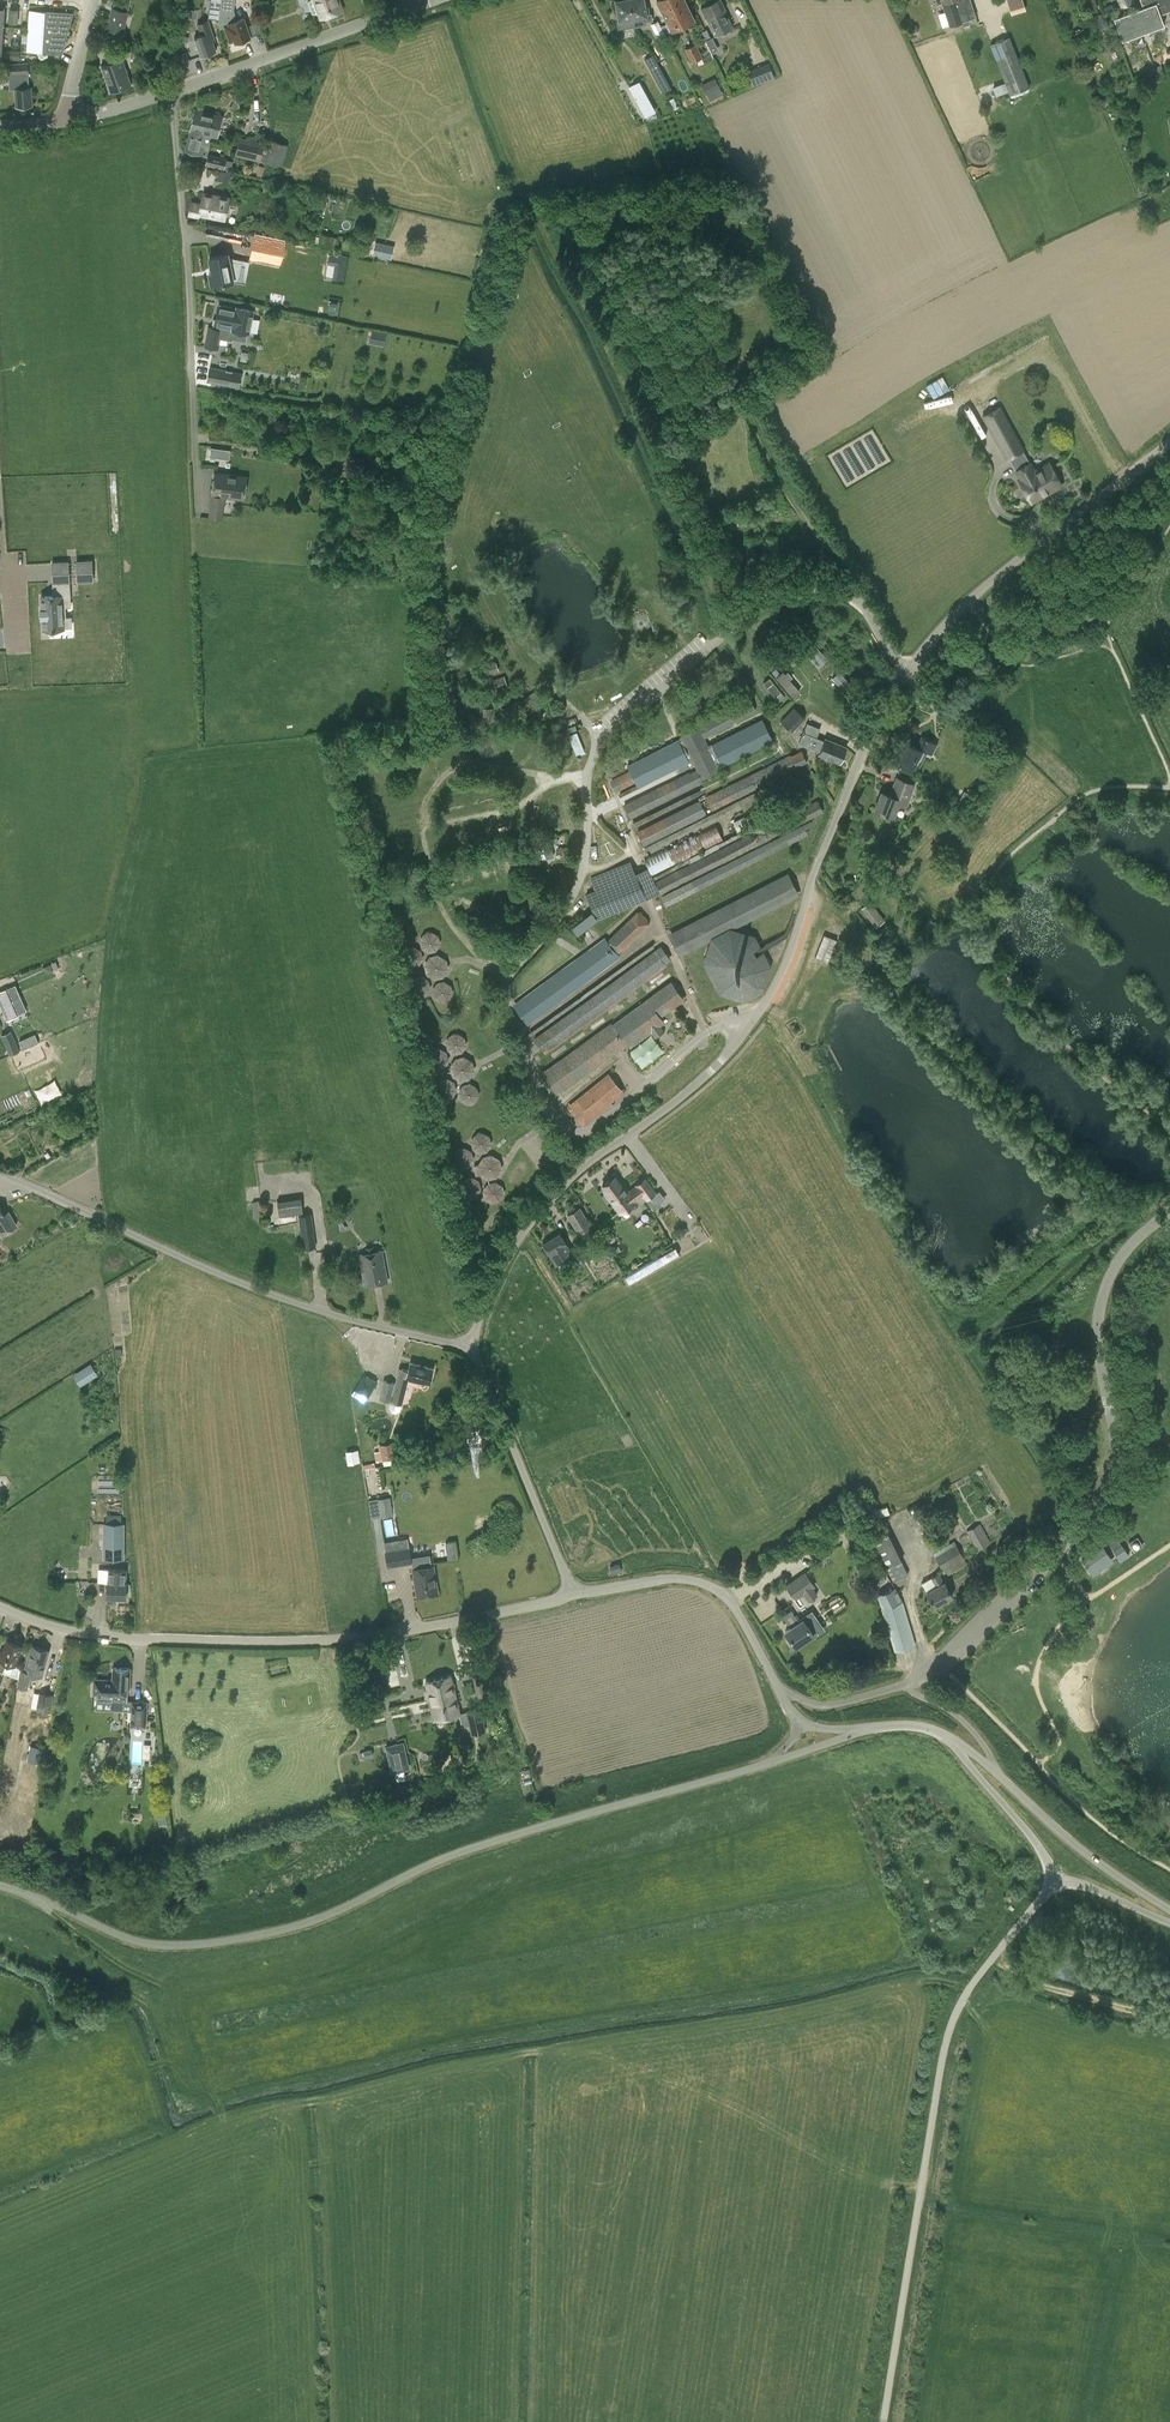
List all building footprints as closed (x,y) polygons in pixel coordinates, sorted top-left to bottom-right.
[(113,6),(128,9),(130,0),(114,0),(113,6)] [(219,19),(222,0),(210,0),(208,18),(219,19)] [(224,27),(230,43),(234,41),(235,43),(242,40),(243,42),(248,40),(247,38),(250,37),(243,19),(238,20),(234,10),(236,0),(222,0),(219,19),(218,24),(220,29),(224,27)] [(308,2),(312,13),(320,14),(321,18),(342,10),(339,0),(310,0),(308,2)] [(633,26),(632,19),(629,0),(620,0),(615,1),(618,20),(615,21),(617,29),(633,27),(633,26)] [(643,0),(629,0),(632,19),(633,26),(646,24),(645,19),(652,18),(651,14),(650,14),(649,5),(644,6),(643,0)] [(670,0),(658,0),(656,1),(671,32),(683,26),(670,0)] [(683,26),(694,20),(684,0),(670,0),(683,26)] [(723,36),(729,33),(729,29),(733,27),(725,10),(726,9),(721,0),(717,0),(700,8),(705,18),(707,18),(715,36),(719,34),(723,36)] [(942,2),(943,1),(951,25),(961,21),(963,25),(964,25),(970,24),(970,22),(969,19),(977,16),(971,0),(942,0),(942,2)] [(1012,14),(1026,10),(1023,0),(1007,0),(1012,14)] [(1143,6),(1114,17),(1122,40),(1125,39),(1126,42),(1141,36),(1140,33),(1146,31),(1147,34),(1162,28),(1161,26),(1165,24),(1161,14),(1169,10),(1169,0),(1140,0),(1143,6)] [(112,6),(106,29),(123,34),(129,11),(112,6)] [(2,60),(2,59),(19,60),(20,50),(2,49),(5,8),(0,8),(0,60),(2,60)] [(10,9),(9,22),(17,23),(18,9),(10,9)] [(73,13),(30,10),(27,50),(62,53),(73,13)] [(1102,29),(1105,38),(1112,35),(1109,26),(1108,27),(1108,26),(1109,25),(1104,11),(1094,15),(1099,29),(1103,27),(1103,28),(1102,29)] [(651,24),(660,41),(667,37),(658,20),(651,24)] [(208,21),(201,23),(197,25),(201,35),(194,38),(201,57),(216,52),(212,41),(215,40),(208,21)] [(1063,35),(1065,41),(1072,39),(1069,33),(1063,35)] [(990,44),(1011,95),(1030,87),(1010,36),(990,44)] [(703,57),(697,43),(690,46),(696,60),(703,57)] [(685,48),(691,62),(696,60),(690,46),(685,48)] [(654,54),(647,57),(665,92),(671,88),(654,54)] [(101,65),(110,92),(131,85),(122,58),(101,65)] [(29,85),(28,73),(29,73),(28,62),(7,63),(8,75),(9,74),(10,89),(15,89),(16,105),(33,104),(32,85),(29,85)] [(760,67),(747,72),(752,86),(766,81),(775,77),(769,64),(760,67)] [(1163,70),(1161,64),(1147,69),(1149,75),(1163,70)] [(715,77),(701,84),(707,95),(710,93),(710,92),(716,89),(717,90),(721,88),(715,77)] [(629,86),(645,116),(655,111),(638,81),(629,86)] [(996,96),(1008,91),(1005,83),(993,88),(996,96)] [(679,106),(674,97),(669,100),(669,101),(674,109),(679,106)] [(209,146),(212,135),(217,137),(222,116),(196,110),(186,151),(203,155),(205,146),(209,146)] [(235,155),(261,161),(261,160),(265,161),(269,145),(265,144),(265,143),(240,137),(235,155)] [(270,140),(269,145),(265,161),(265,162),(283,166),(288,144),(270,140)] [(206,164),(224,169),(225,168),(231,170),(233,161),(227,159),(227,158),(208,153),(206,164)] [(219,169),(217,180),(229,183),(231,172),(219,169)] [(191,204),(189,214),(198,216),(198,214),(224,219),(229,197),(203,192),(200,206),(191,204)] [(332,236),(322,234),(321,245),(322,245),(322,248),(329,249),(329,247),(334,248),(336,238),(332,237),(332,236)] [(286,241),(255,235),(250,258),(281,265),(286,241)] [(391,259),(394,244),(376,240),(373,255),(391,259)] [(209,257),(212,274),(209,274),(211,285),(222,283),(222,284),(225,283),(225,282),(232,281),(227,253),(209,257)] [(659,267),(661,274),(669,272),(667,265),(659,267)] [(248,332),(253,310),(236,306),(236,307),(221,304),(217,325),(216,328),(207,326),(203,345),(217,348),(221,326),(232,328),(232,329),(248,332)] [(376,344),(384,346),(386,335),(378,333),(376,344)] [(242,373),(210,367),(207,382),(239,388),(242,373)] [(1035,471),(999,406),(984,415),(1007,458),(1010,456),(1022,478),(1019,479),(1031,501),(1062,484),(1049,462),(1035,471)] [(397,431),(404,432),(405,424),(398,423),(397,431)] [(211,448),(210,456),(217,457),(218,449),(211,448)] [(208,517),(221,519),(224,497),(244,499),(247,476),(215,472),(208,517)] [(407,554),(396,553),(395,565),(404,565),(404,563),(407,563),(407,554)] [(92,560),(76,561),(77,581),(93,581),(92,560)] [(42,608),(40,608),(41,614),(42,614),(43,629),(64,628),(64,627),(63,596),(68,596),(67,580),(53,581),(53,587),(53,589),(54,595),(41,596),(42,608)] [(788,639),(772,655),(778,661),(785,654),(787,656),(791,652),(789,650),(794,645),(788,639)] [(829,659),(813,642),(807,648),(812,653),(809,656),(814,661),(817,659),(823,665),(824,664),(826,666),(830,662),(828,660),(829,659)] [(489,671),(498,668),(495,660),(487,663),(489,671)] [(801,692),(791,680),(794,677),(789,671),(786,674),(784,671),(781,674),(777,669),(773,672),(794,697),(801,692)] [(833,678),(849,696),(856,689),(840,671),(833,678)] [(497,687),(507,683),(504,675),(494,678),(497,687)] [(699,727),(681,736),(682,737),(627,765),(630,770),(610,780),(616,792),(636,782),(637,785),(619,794),(621,797),(679,767),(681,771),(695,764),(697,768),(624,805),(631,818),(704,782),(702,779),(721,770),(720,767),(722,766),(723,767),(774,741),(763,718),(709,745),(705,738),(756,710),(749,696),(698,724),(699,727)] [(792,732),(806,718),(795,707),(781,721),(792,732)] [(922,748),(932,753),(954,764),(958,755),(956,754),(964,737),(965,737),(973,720),(960,714),(954,728),(946,724),(944,730),(942,729),(940,732),(942,733),(937,743),(922,735),(917,745),(904,739),(894,759),(912,768),(922,748)] [(844,750),(846,747),(824,738),(823,740),(817,737),(821,728),(808,723),(804,732),(804,731),(799,743),(819,751),(818,753),(839,762),(843,754),(844,754),(845,750),(844,750)] [(568,735),(576,755),(585,751),(577,732),(568,735)] [(644,845),(798,768),(798,767),(808,762),(802,750),(792,756),(791,754),(637,831),(644,845)] [(897,804),(907,808),(916,784),(897,776),(890,794),(882,791),(876,809),(893,815),(897,804)] [(957,805),(964,808),(967,801),(960,798),(957,805)] [(824,812),(818,800),(655,882),(661,894),(812,818),(824,812)] [(769,815),(763,803),(754,808),(760,820),(769,815)] [(739,831),(752,825),(747,815),(734,822),(739,831)] [(723,839),(716,825),(646,861),(653,875),(675,864),(723,839)] [(553,855),(551,842),(557,841),(557,836),(531,840),(534,858),(553,855)] [(590,877),(595,889),(586,894),(597,920),(646,899),(630,861),(590,877)] [(474,864),(476,877),(489,876),(488,863),(474,864)] [(680,957),(800,895),(789,872),(668,934),(680,957)] [(456,899),(453,905),(471,914),(474,908),(456,899)] [(886,921),(871,901),(861,909),(876,928),(886,921)] [(605,937),(513,1005),(528,1025),(621,956),(620,954),(650,925),(648,923),(649,920),(645,915),(642,912),(643,912),(641,910),(640,912),(638,910),(608,940),(605,937)] [(582,917),(574,925),(580,933),(589,926),(582,917)] [(720,995),(745,1001),(766,994),(774,962),(756,936),(730,928),(711,939),(704,965),(712,979),(715,987),(720,995)] [(422,948),(429,952),(437,950),(441,943),(439,935),(431,931),(424,933),(419,940),(422,948)] [(829,936),(825,934),(814,961),(817,962),(818,963),(821,964),(822,964),(828,967),(835,950),(839,940),(833,937),(829,936)] [(495,938),(488,954),(505,961),(511,945),(495,938)] [(845,942),(839,940),(835,950),(841,953),(845,942)] [(662,945),(534,1038),(545,1054),(667,965),(666,964),(672,959),(662,945)] [(419,966),(423,958),(421,950),(414,946),(406,948),(402,955),(404,963),(411,968),(419,966)] [(443,975),(448,968),(446,959),(438,955),(430,957),(425,965),(427,973),(435,978),(443,975)] [(429,989),(428,981),(421,976),(414,978),(409,984),(410,992),(416,996),(424,995),(429,989)] [(612,1023),(542,1073),(556,1092),(626,1043),(630,1048),(652,1033),(656,1038),(665,1031),(661,1026),(666,1023),(662,1017),(686,1000),(672,980),(647,998),(648,999),(613,1024),(612,1023)] [(437,983),(433,990),(435,998),(442,1002),(450,1000),(454,993),(452,985),(445,981),(437,983)] [(16,986),(0,992),(0,1004),(6,1019),(26,1010),(16,986)] [(10,1055),(20,1051),(11,1030),(1,1035),(10,1055)] [(463,1051),(467,1044),(465,1036),(458,1032),(450,1034),(446,1041),(448,1049),(455,1053),(463,1051)] [(22,1048),(38,1042),(35,1033),(19,1039),(22,1048)] [(448,1059),(446,1052),(439,1048),(431,1050),(427,1057),(429,1065),(436,1069),(444,1066),(448,1059)] [(470,1079),(474,1071),(472,1062),(464,1057),(455,1060),(450,1068),(453,1077),(461,1081),(470,1079)] [(456,1090),(454,1082),(447,1078),(439,1080),(435,1087),(437,1095),(444,1099),(452,1097),(456,1090)] [(573,1105),(584,1119),(615,1094),(604,1080),(573,1105)] [(468,1104),(476,1102),(480,1095),(478,1087),(471,1083),(463,1086),(459,1093),(461,1100),(468,1104)] [(473,1149),(480,1153),(488,1151),(492,1144),(490,1136),(483,1132),(475,1134),(471,1141),(473,1149)] [(457,1150),(453,1157),(454,1164),(461,1168),(469,1166),(473,1160),(471,1152),(464,1148),(457,1150)] [(477,1176),(480,1175),(488,1180),(497,1177),(502,1169),(500,1160),(492,1156),(483,1158),(478,1166),(474,1167),(477,1176)] [(600,1182),(611,1174),(606,1167),(595,1176),(600,1182)] [(615,1175),(602,1185),(608,1192),(606,1194),(620,1212),(636,1200),(643,1194),(646,1198),(655,1191),(645,1177),(636,1184),(636,1185),(629,1190),(624,1184),(622,1185),(615,1175)] [(482,1189),(480,1181),(473,1177),(465,1179),(461,1186),(463,1193),(470,1197),(478,1195),(482,1189)] [(504,1194),(502,1186),(496,1182),(488,1184),(484,1191),(486,1198),(493,1202),(500,1200),(504,1194)] [(302,1198),(278,1201),(280,1217),(304,1213),(302,1198)] [(260,1201),(253,1202),(254,1217),(261,1217),(260,1201)] [(0,1235),(18,1225),(9,1209),(4,1212),(0,1206),(0,1234),(0,1235)] [(597,1237),(586,1220),(580,1209),(569,1215),(576,1227),(577,1226),(588,1243),(589,1245),(597,1240),(596,1238),(597,1237)] [(315,1248),(317,1248),(312,1213),(299,1215),(303,1249),(304,1249),(304,1251),(316,1250),(315,1248)] [(543,1243),(556,1264),(573,1254),(560,1232),(543,1243)] [(629,1283),(680,1253),(676,1246),(625,1276),(629,1283)] [(364,1286),(387,1281),(381,1250),(359,1255),(364,1286)] [(583,1262),(579,1255),(572,1258),(577,1266),(583,1262)] [(430,1382),(433,1368),(410,1362),(408,1370),(400,1367),(396,1383),(384,1380),(383,1383),(380,1397),(391,1400),(389,1407),(391,1412),(397,1413),(401,1410),(402,1405),(409,1380),(416,1382),(417,1378),(430,1382)] [(74,1376),(80,1386),(96,1376),(90,1366),(74,1376)] [(368,1397),(376,1382),(365,1376),(357,1391),(368,1397)] [(1167,1395),(1167,1383),(1153,1383),(1153,1394),(1167,1395)] [(378,1445),(379,1450),(381,1458),(395,1456),(392,1442),(378,1445)] [(345,1450),(347,1463),(360,1462),(358,1448),(345,1450)] [(394,1515),(391,1497),(370,1500),(373,1519),(394,1515)] [(913,1518),(921,1514),(918,1507),(909,1511),(913,1518)] [(104,1522),(104,1559),(124,1559),(125,1522),(104,1522)] [(967,1531),(978,1551),(992,1543),(981,1524),(967,1531)] [(869,1541),(884,1569),(887,1568),(894,1582),(909,1574),(902,1560),(904,1559),(890,1531),(869,1541)] [(1121,1560),(1129,1555),(1116,1536),(1108,1542),(1121,1560)] [(1134,1551),(1143,1545),(1137,1537),(1129,1543),(1134,1551)] [(388,1568),(413,1564),(410,1547),(408,1538),(385,1542),(386,1551),(385,1551),(388,1568)] [(449,1559),(459,1557),(455,1539),(445,1541),(449,1559)] [(957,1544),(936,1557),(943,1570),(945,1568),(949,1574),(968,1563),(957,1544)] [(1089,1570),(1109,1556),(1102,1546),(1082,1559),(1089,1570)] [(612,1573),(622,1570),(620,1564),(610,1566),(612,1573)] [(413,1568),(418,1596),(438,1592),(433,1565),(413,1568)] [(116,1596),(116,1601),(125,1601),(126,1591),(131,1592),(131,1583),(126,1583),(126,1582),(125,1582),(126,1569),(109,1568),(108,1581),(107,1581),(107,1596),(116,1596)] [(806,1571),(786,1585),(796,1600),(804,1594),(809,1601),(819,1595),(814,1588),(816,1586),(806,1571)] [(931,1578),(936,1586),(926,1592),(934,1606),(952,1595),(939,1573),(931,1578)] [(877,1596),(882,1607),(896,1651),(915,1645),(902,1601),(896,1587),(877,1596)] [(799,1621),(792,1610),(784,1616),(791,1626),(786,1630),(796,1645),(814,1633),(804,1618),(799,1621)] [(4,1651),(2,1650),(0,1655),(0,1687),(4,1676),(3,1676),(8,1662),(15,1665),(22,1644),(8,1639),(4,1651)] [(48,1649),(32,1645),(25,1670),(21,1669),(18,1686),(29,1689),(33,1673),(41,1675),(48,1649)] [(127,1696),(127,1688),(130,1689),(130,1679),(130,1678),(130,1668),(114,1667),(113,1679),(94,1678),(93,1693),(97,1694),(96,1702),(112,1703),(112,1702),(125,1703),(126,1696),(127,1696)] [(426,1682),(435,1719),(461,1713),(452,1675),(426,1682)] [(40,1692),(37,1709),(51,1712),(52,1709),(53,1709),(55,1697),(54,1697),(54,1694),(40,1692)] [(132,1701),(131,1727),(147,1727),(148,1701),(132,1701)] [(487,1731),(482,1708),(466,1711),(467,1712),(463,1713),(466,1726),(470,1725),(472,1735),(487,1731)] [(403,1742),(385,1746),(391,1771),(409,1767),(403,1742)] [(28,1760),(42,1762),(44,1748),(31,1745),(28,1760)] [(363,1758),(364,1758),(373,1756),(371,1749),(362,1751),(363,1758)] [(167,1823),(166,1811),(158,1812),(159,1824),(167,1823)]
